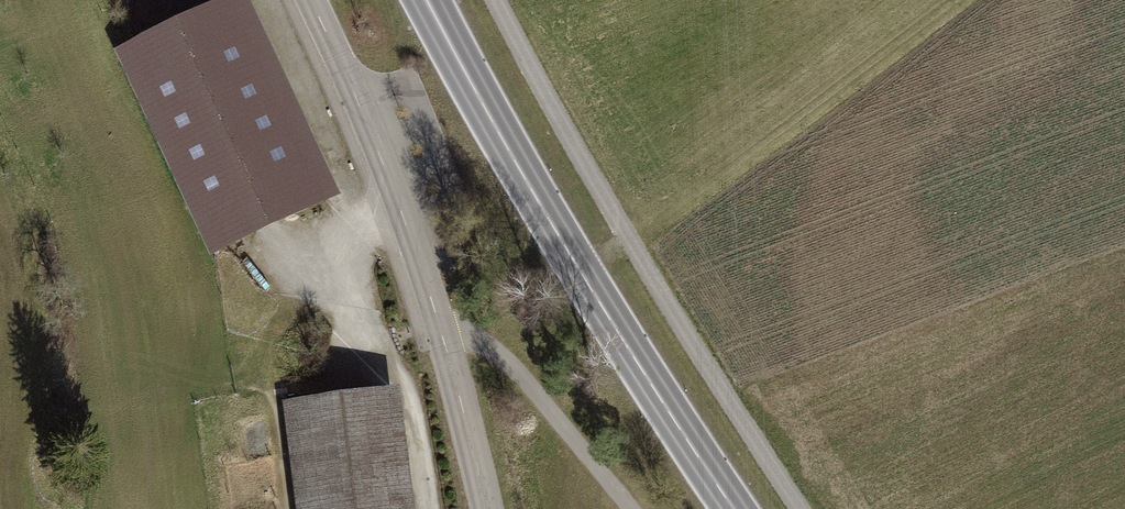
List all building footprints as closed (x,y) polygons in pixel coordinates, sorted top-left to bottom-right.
[(249,0),(229,0),(123,49),(215,247),(337,191),(249,0)] [(292,410),(305,508),(404,508),(389,397),(292,410)]
